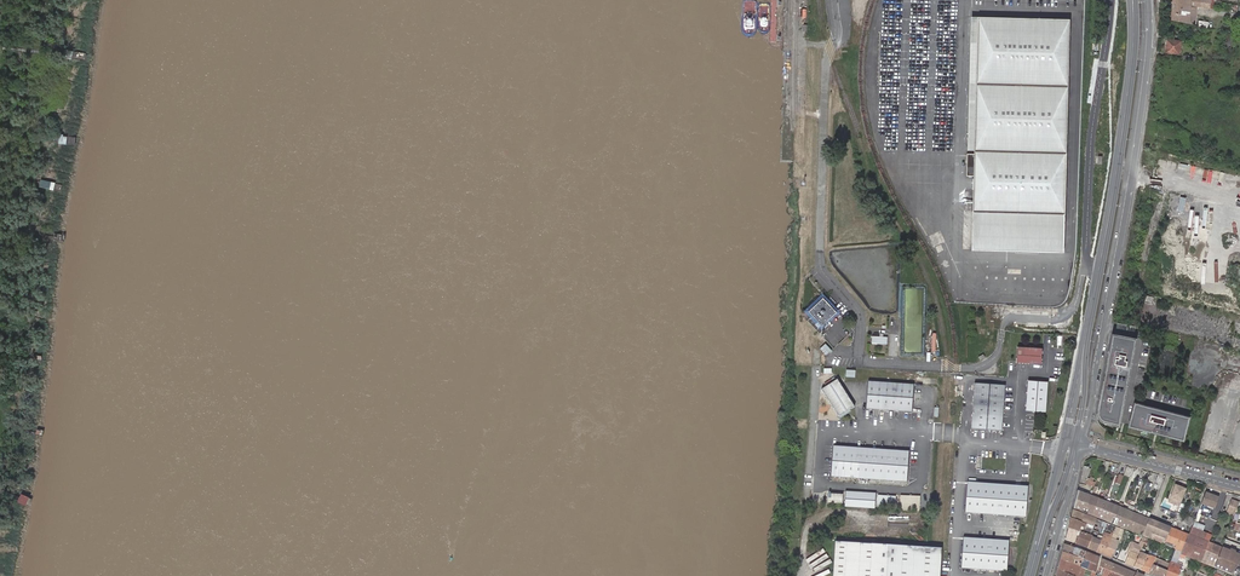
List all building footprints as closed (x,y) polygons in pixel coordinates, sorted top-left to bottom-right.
[(1191,11),(1191,3),(1191,0),(1171,0),(1170,15),(1170,20),(1184,21),(1190,21),(1191,11)] [(882,22),(914,24),(914,22),(920,23),(921,20),(911,20),(911,17),(883,15),(882,22)] [(1069,19),(978,17),(972,249),(1064,251),(1069,19)] [(1178,42),(1166,40),(1165,47),(1167,47),(1166,53),(1176,55),(1178,42)] [(59,143),(75,144),(76,136),(60,134),(59,143)] [(1189,211),(1191,203),(1186,203),(1187,197),(1181,196),(1178,209),(1189,211)] [(54,241),(64,242),(65,234),(54,233),(54,241)] [(823,297),(809,310),(813,315),(822,325),(836,311),(823,297)] [(1114,421),(1132,337),(1111,332),(1096,407),(1098,407),(1097,409),(1097,411),(1098,413),(1098,414),(1098,415),(1099,416),(1101,417),(1114,421)] [(872,343),(888,344),(888,336),(872,335),(872,343)] [(1116,425),(1134,337),(1132,337),(1114,421),(1101,417),(1099,416),(1098,415),(1098,414),(1098,413),(1097,411),(1097,409),(1098,407),(1096,407),(1095,409),(1095,411),(1096,413),(1096,415),(1098,417),(1099,418),(1100,420),(1102,421),(1105,421),(1116,425)] [(825,343),(820,348),(826,355),(832,349),(825,343)] [(1042,362),(1043,347),(1018,346),(1017,361),(1042,362)] [(856,377),(856,369),(846,369),(846,377),(856,377)] [(854,406),(837,379),(822,388),(839,415),(854,406)] [(1046,411),(1048,381),(1029,379),(1027,410),(1046,411)] [(913,385),(868,382),(866,409),(911,411),(913,385)] [(1005,385),(974,383),(971,429),(1002,430),(1005,385)] [(1182,437),(1186,419),(1132,404),(1127,422),(1135,424),(1135,426),(1173,437),(1174,434),(1182,437)] [(909,451),(833,446),(831,477),(907,481),(909,451)] [(1027,517),(1029,486),(967,482),(965,513),(1027,517)] [(1179,508),(1186,490),(1175,486),(1168,503),(1179,508)] [(875,508),(876,493),(845,491),(844,506),(875,508)] [(1087,506),(1091,497),(1078,492),(1076,501),(1087,506)] [(842,504),(842,494),(828,493),(828,503),(842,504)] [(1215,509),(1219,499),(1206,494),(1202,504),(1215,509)] [(896,496),(878,495),(877,506),(895,507),(896,496)] [(921,496),(901,495),(900,510),(920,511),(921,496)] [(1099,500),(1091,497),(1087,506),(1084,514),(1092,517),(1099,500)] [(1106,503),(1099,500),(1092,517),(1099,520),(1106,503)] [(1239,503),(1233,500),(1229,512),(1236,514),(1239,503)] [(1084,514),(1087,506),(1076,501),(1073,510),(1084,514)] [(1113,506),(1106,503),(1099,520),(1106,522),(1113,506)] [(1113,506),(1106,522),(1113,525),(1119,508),(1113,506)] [(1120,528),(1127,511),(1119,508),(1113,525),(1120,528)] [(1107,525),(1073,511),(1070,520),(1095,530),(1096,526),(1103,528),(1102,531),(1104,532),(1107,525)] [(1128,531),(1134,514),(1127,511),(1120,528),(1128,531)] [(1128,531),(1136,534),(1142,517),(1134,514),(1128,531)] [(1136,534),(1143,536),(1149,520),(1142,517),(1136,534)] [(1095,530),(1070,520),(1068,529),(1077,533),(1078,530),(1081,531),(1079,534),(1091,539),(1095,530)] [(1165,545),(1171,530),(1156,524),(1156,522),(1149,520),(1143,536),(1165,545)] [(1182,555),(1202,563),(1209,543),(1204,541),(1206,533),(1203,532),(1205,527),(1195,523),(1193,529),(1192,528),(1190,535),(1182,555)] [(1110,559),(1119,538),(1115,537),(1118,531),(1121,532),(1122,530),(1116,527),(1112,536),(1104,556),(1110,559)] [(1065,540),(1073,543),(1077,533),(1068,529),(1065,540)] [(1179,554),(1182,555),(1190,535),(1182,532),(1181,534),(1171,530),(1165,545),(1175,549),(1174,552),(1179,554)] [(1096,553),(1104,556),(1112,536),(1104,532),(1100,542),(1096,553)] [(1075,544),(1087,549),(1091,539),(1079,534),(1075,544)] [(1136,559),(1139,549),(1144,538),(1142,537),(1141,537),(1137,545),(1130,542),(1126,551),(1128,552),(1123,564),(1132,567),(1136,559)] [(1007,571),(1009,541),(963,538),(961,569),(1007,571)] [(1087,549),(1096,553),(1100,542),(1091,539),(1087,549)] [(833,575),(940,575),(942,549),(935,548),(835,542),(833,575)] [(1202,563),(1214,567),(1222,548),(1209,543),(1202,563)] [(1096,566),(1099,558),(1063,545),(1061,553),(1096,566)] [(1222,548),(1220,555),(1231,559),(1233,552),(1222,548)] [(1132,567),(1140,571),(1144,562),(1148,552),(1141,550),(1138,559),(1136,559),(1132,567)] [(1140,571),(1148,574),(1152,565),(1157,551),(1153,550),(1150,558),(1147,557),(1145,562),(1144,562),(1140,571)] [(1174,552),(1171,560),(1176,562),(1179,554),(1174,552)] [(1220,555),(1214,567),(1232,574),(1239,565),(1239,555),(1233,552),(1231,559),(1220,555)] [(1093,573),(1096,566),(1061,553),(1059,560),(1079,568),(1081,569),(1093,573)] [(1100,559),(1098,567),(1103,569),(1100,575),(1108,575),(1109,573),(1113,564),(1100,559)] [(1148,574),(1153,575),(1164,575),(1170,562),(1160,559),(1157,567),(1152,565),(1148,574)] [(1059,560),(1057,570),(1071,575),(1076,575),(1079,568),(1059,560)] [(1164,575),(1178,575),(1182,564),(1176,562),(1171,560),(1170,562),(1164,575)] [(1113,564),(1109,573),(1115,575),(1133,575),(1135,573),(1113,564)]
